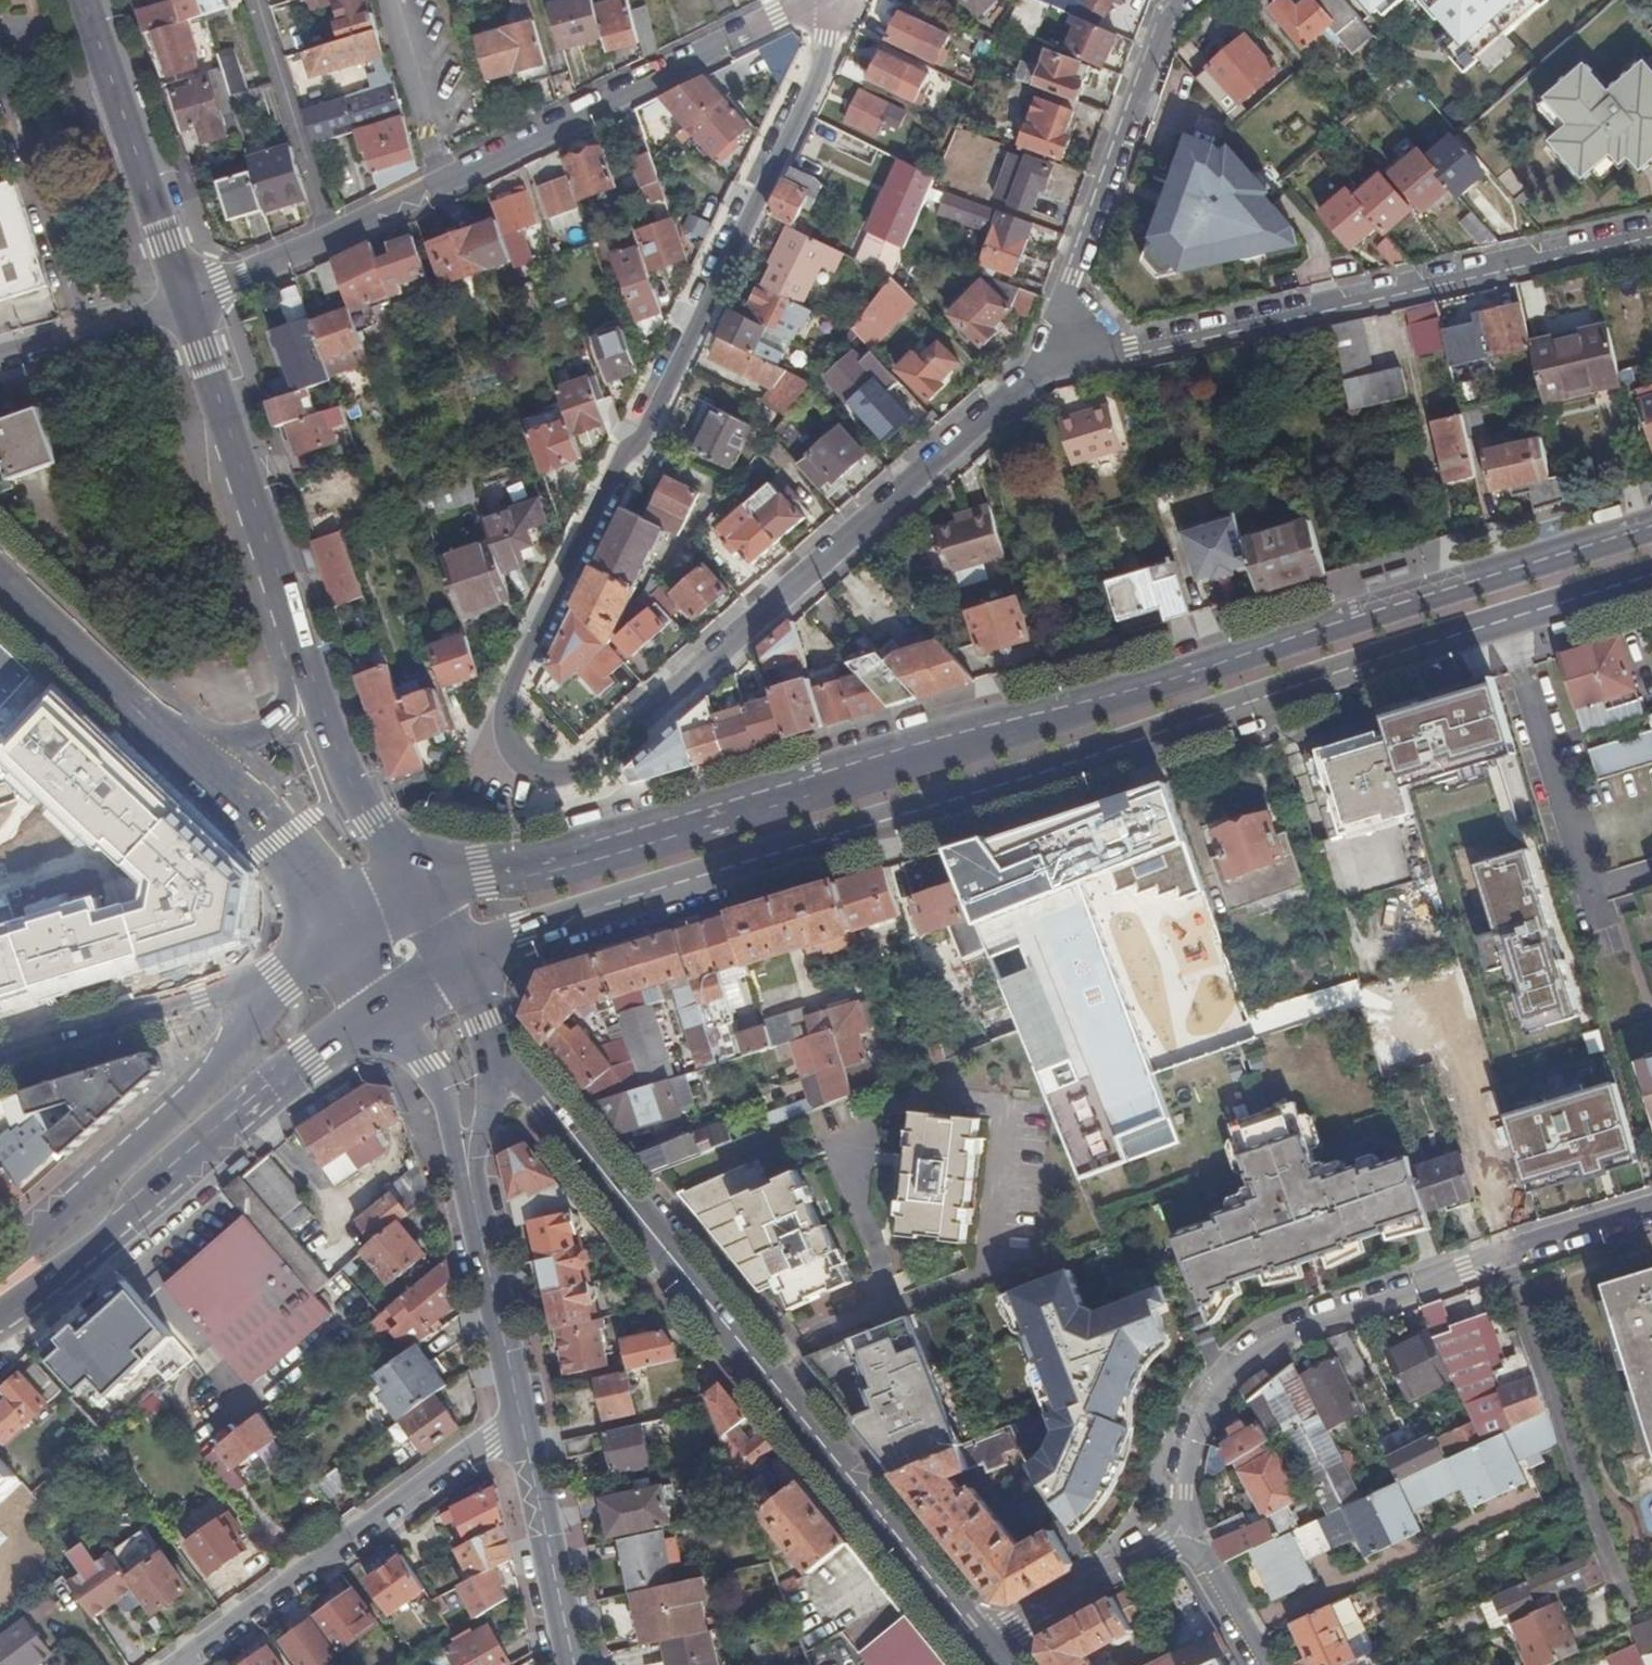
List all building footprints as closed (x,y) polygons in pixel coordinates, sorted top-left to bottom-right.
[(146,34),(155,31),(190,20),(207,14),(203,0),(178,0),(179,0),(139,13),(146,34)] [(207,14),(230,6),(228,0),(203,0),(207,14)] [(379,31),(373,12),(371,13),(367,0),(309,0),(313,10),(338,3),(344,22),(338,23),(344,41),(379,31)] [(563,50),(576,46),(563,0),(557,1),(551,3),(563,50)] [(576,46),(606,37),(597,7),(595,0),(563,0),(576,46)] [(641,42),(632,11),(629,0),(624,0),(597,7),(606,37),(610,51),(641,42)] [(980,14),(995,0),(966,0),(980,14)] [(1092,1),(1090,4),(1106,14),(1114,0),(1091,0),(1092,1)] [(1342,0),(1308,0),(1294,12),(1284,0),(1283,0),(1267,14),(1301,52),(1333,24),(1357,50),(1373,36),(1342,0)] [(1371,24),(1398,0),(1350,0),(1371,24)] [(1460,56),(1525,0),(1411,0),(1460,56)] [(641,42),(646,57),(659,49),(647,7),(632,11),(641,42)] [(902,12),(888,40),(920,56),(934,28),(902,12)] [(1077,26),(1065,52),(1102,68),(1117,35),(1074,15),(1071,22),(1077,26)] [(190,20),(155,31),(161,50),(164,58),(170,76),(196,68),(194,63),(191,52),(199,50),(190,20)] [(534,82),(552,76),(536,22),(503,31),(515,72),(530,68),(534,82)] [(373,89),(394,83),(379,31),(344,41),(307,53),(314,77),(376,58),(380,72),(369,75),(373,89)] [(515,72),(503,31),(479,38),(491,79),(515,72)] [(796,34),(731,59),(739,81),(804,56),(796,34)] [(1212,71),(1199,81),(1232,119),(1244,108),(1241,103),(1276,73),(1245,38),(1210,68),(1212,71)] [(219,54),(223,67),(232,96),(249,90),(236,48),(219,54)] [(202,61),(199,50),(191,52),(194,63),(202,61)] [(882,52),(869,81),(900,97),(914,68),(882,52)] [(1023,59),(1015,79),(1077,101),(1083,84),(1074,81),(1081,64),(1049,52),(1044,67),(1023,59)] [(837,71),(839,72),(860,82),(867,68),(845,57),(837,71)] [(1546,98),(1569,124),(1550,141),(1584,180),(1613,155),(1622,166),(1630,158),(1639,168),(1651,156),(1651,68),(1645,60),(1611,91),(1586,63),(1546,98)] [(1089,67),(1081,64),(1074,81),(1083,84),(1089,67)] [(223,67),(208,72),(211,82),(223,119),(237,114),(236,109),(232,96),(223,67)] [(706,77),(662,99),(689,124),(717,157),(718,156),(724,163),(737,150),(732,144),(750,128),(706,77)] [(223,119),(211,82),(175,93),(186,130),(200,126),(206,143),(242,132),(237,114),(223,119)] [(357,132),(404,118),(394,83),(373,89),(303,111),(314,145),(357,132)] [(267,99),(263,86),(249,90),(232,96),(236,109),(267,99)] [(886,117),(891,106),(861,91),(855,103),(848,100),(844,106),(852,110),(846,121),(876,137),(886,117)] [(1038,100),(1020,150),(1044,159),(1047,152),(1064,158),(1071,137),(1066,135),(1074,113),(1038,100)] [(898,109),(891,106),(886,117),(893,121),(898,109)] [(380,190),(419,171),(409,140),(411,139),(404,118),(357,132),(364,155),(369,153),(380,190)] [(667,197),(643,127),(628,132),(638,168),(637,168),(649,202),(649,203),(667,197)] [(1428,159),(1452,187),(1459,195),(1474,181),(1470,176),(1480,168),(1454,137),(1428,159)] [(1178,174),(1154,238),(1161,245),(1153,252),(1152,258),(1164,271),(1169,271),(1178,263),(1184,270),(1244,256),(1242,251),(1263,246),(1265,251),(1297,244),(1293,230),(1271,204),(1267,206),(1261,199),(1268,192),(1230,150),(1222,156),(1216,149),(1190,139),(1184,156),(1187,157),(1181,175),(1178,174)] [(297,202),(308,198),(293,146),(281,150),(297,202)] [(604,147),(565,161),(580,201),(596,194),(601,205),(609,202),(605,192),(619,187),(604,147)] [(249,154),(250,159),(270,153),(269,148),(249,154)] [(267,211),(297,202),(281,150),(270,153),(250,159),(254,172),(257,183),(259,182),(267,211)] [(1428,159),(1421,151),(1394,174),(1426,209),(1452,187),(1428,159)] [(1053,168),(1012,153),(995,198),(1031,211),(1040,187),(1045,189),(1053,168)] [(904,161),(858,259),(893,275),(906,246),(932,186),(936,177),(904,161)] [(792,167),(770,211),(793,223),(807,197),(814,200),(822,185),(815,178),(792,167)] [(1484,173),(1480,168),(1470,176),(1474,181),(1484,173)] [(23,265),(33,261),(41,287),(51,285),(16,179),(4,183),(0,171),(0,193),(23,265)] [(420,174),(419,171),(380,190),(381,193),(420,174)] [(254,172),(219,182),(227,206),(233,205),(237,217),(239,217),(265,208),(257,183),(254,172)] [(1380,225),(1387,233),(1403,220),(1398,214),(1408,206),(1381,176),(1356,198),(1380,225)] [(542,187),(552,218),(579,209),(568,177),(542,187)] [(267,216),(310,203),(308,198),(297,202),(267,211),(259,182),(257,183),(265,208),(267,216)] [(504,235),(513,260),(516,269),(534,263),(523,229),(539,223),(524,182),(514,186),(517,195),(495,203),(506,234),(504,235)] [(1356,198),(1349,190),(1323,213),(1349,242),(1358,234),(1363,240),(1380,225),(1356,198)] [(0,193),(0,272),(23,265),(0,193)] [(1033,224),(974,202),(967,222),(992,231),(980,262),(1014,276),(1033,224)] [(233,205),(227,206),(231,219),(237,217),(233,205)] [(1398,214),(1403,220),(1413,211),(1408,206),(1398,214)] [(802,212),(794,229),(796,230),(811,236),(819,221),(802,212)] [(1463,223),(1483,246),(1499,242),(1474,213),(1463,223)] [(708,238),(710,220),(689,217),(687,235),(708,238)] [(504,235),(499,220),(432,244),(447,285),(513,260),(504,235)] [(688,259),(676,220),(641,232),(653,270),(688,259)] [(794,229),(789,226),(779,244),(783,246),(787,248),(796,230),(794,229)] [(783,246),(764,286),(804,305),(823,265),(838,272),(847,254),(811,236),(796,230),(787,248),(783,246)] [(1375,243),(1395,266),(1412,262),(1387,233),(1375,243)] [(1358,234),(1349,242),(1353,248),(1363,240),(1358,234)] [(378,257),(392,296),(403,292),(401,284),(428,274),(415,235),(393,244),(396,251),(378,257)] [(1161,245),(1154,238),(1150,241),(1144,261),(1159,278),(1180,274),(1184,270),(1178,263),(1169,271),(1164,271),(1152,258),(1153,252),(1161,245)] [(345,289),(352,309),(353,311),(392,296),(378,257),(372,241),(334,260),(345,289)] [(663,314),(641,250),(619,259),(640,321),(663,314)] [(334,260),(319,267),(329,295),(345,289),(334,260)] [(33,261),(23,265),(31,291),(41,287),(33,261)] [(3,300),(31,291),(23,265),(0,272),(0,290),(3,300)] [(853,329),(859,334),(871,348),(918,301),(893,275),(853,329)] [(1041,296),(989,277),(986,283),(983,282),(951,316),(983,346),(1005,324),(1001,320),(1012,309),(1033,317),(1041,296)] [(764,286),(761,284),(751,304),(757,306),(753,315),(797,337),(811,308),(804,305),(764,286)] [(745,316),(768,328),(795,341),(797,337),(753,315),(757,306),(751,304),(745,316)] [(1532,346),(1522,304),(1479,314),(1489,358),(1532,348),(1532,346)] [(1440,318),(1437,305),(1407,313),(1410,325),(1440,318)] [(352,309),(313,324),(326,360),(365,345),(353,311),(352,309)] [(719,336),(721,338),(781,368),(788,355),(761,342),(768,328),(745,316),(733,310),(719,336)] [(1440,318),(1410,325),(1417,356),(1447,350),(1440,318)] [(1360,319),(1333,325),(1352,409),(1407,397),(1401,368),(1374,374),(1360,319)] [(278,335),(298,392),(302,391),(310,388),(332,381),(311,324),(278,335)] [(1532,346),(1532,348),(1538,373),(1542,392),(1546,409),(1622,392),(1621,385),(1618,371),(1608,329),(1532,346)] [(640,371),(626,330),(599,340),(613,381),(640,371)] [(711,332),(705,344),(716,349),(721,338),(719,336),(711,332)] [(781,368),(721,338),(716,349),(711,357),(774,388),(765,398),(787,415),(812,383),(781,368)] [(915,351),(898,370),(930,400),(945,385),(941,381),(959,362),(939,342),(923,358),(915,351)] [(901,381),(873,350),(863,360),(854,351),(826,376),(884,442),(913,417),(890,390),(901,381)] [(373,366),(368,352),(357,356),(362,370),(373,366)] [(373,366),(362,370),(370,392),(380,387),(373,366)] [(1630,368),(1618,371),(1621,385),(1633,381),(1630,368)] [(1542,392),(1538,373),(1523,377),(1527,396),(1531,395),(1542,392)] [(607,400),(598,376),(558,390),(569,420),(575,436),(607,423),(600,403),(607,400)] [(1641,401),(1651,397),(1651,386),(1638,390),(1641,401)] [(310,388),(302,391),(306,399),(313,396),(310,388)] [(298,392),(271,401),(280,426),(290,423),(319,414),(313,396),(306,399),(302,391),(298,392)] [(1546,409),(1542,392),(1531,395),(1534,412),(1546,410),(1546,409)] [(1641,401),(1639,402),(1651,444),(1651,397),(1641,401)] [(614,398),(607,400),(600,403),(607,423),(613,439),(622,421),(614,398)] [(713,406),(703,401),(689,427),(698,432),(713,406)] [(319,414),(290,423),(301,454),(340,441),(336,428),(349,424),(343,406),(319,414)] [(729,469),(752,426),(713,406),(698,432),(689,449),(729,469)] [(1109,406),(1058,422),(1072,467),(1123,451),(1109,406)] [(1460,410),(1461,415),(1467,440),(1485,435),(1478,407),(1460,410)] [(43,409),(0,424),(0,444),(6,462),(8,466),(13,480),(63,463),(43,409)] [(1448,482),(1475,477),(1467,440),(1461,415),(1434,421),(1448,482)] [(575,436),(569,420),(529,435),(536,455),(544,474),(583,459),(575,436)] [(798,465),(827,497),(840,486),(837,481),(867,455),(842,427),(798,465)] [(1531,493),(1535,510),(1567,501),(1559,469),(1549,471),(1542,438),(1515,443),(1514,439),(1507,440),(1508,445),(1482,451),(1491,493),(1511,489),(1513,497),(1531,493)] [(15,488),(13,480),(8,466),(0,469),(0,493),(15,488)] [(348,478),(303,485),(306,509),(351,503),(348,478)] [(647,520),(669,530),(681,536),(701,494),(668,479),(647,520)] [(747,506),(779,542),(806,518),(793,504),(799,499),(789,488),(781,496),(770,484),(747,506)] [(493,542),(505,574),(527,565),(521,551),(534,546),(529,529),(548,522),(541,501),(486,521),(493,542)] [(753,565),(779,542),(747,506),(720,529),(730,540),(725,544),(733,553),(739,549),(753,565)] [(969,518),(933,530),(947,573),(1004,556),(989,506),(968,512),(969,518)] [(625,509),(596,567),(638,587),(654,551),(658,552),(669,530),(647,520),(625,509)] [(1243,542),(1235,519),(1184,534),(1199,581),(1215,577),(1216,579),(1235,574),(1233,571),(1250,566),(1243,542)] [(1250,566),(1259,595),(1326,574),(1310,522),(1243,542),(1250,566)] [(343,531),(319,540),(316,541),(339,607),(367,596),(344,534),(343,531)] [(462,616),(513,598),(505,574),(493,542),(442,560),(462,616)] [(1163,609),(1167,622),(1192,615),(1174,557),(1170,558),(1172,563),(1108,582),(1121,622),(1147,614),(1145,608),(1162,604),(1163,609)] [(596,567),(576,609),(609,646),(638,587),(596,567)] [(654,596),(660,602),(668,612),(681,600),(684,605),(697,620),(728,592),(707,568),(676,594),(667,584),(653,576),(645,591),(654,596)] [(1018,597),(972,611),(984,652),(1031,639),(1018,597)] [(668,612),(672,616),(684,605),(681,600),(668,612)] [(633,656),(675,620),(672,616),(668,612),(660,602),(619,639),(620,641),(633,656)] [(1147,614),(1163,609),(1162,604),(1145,608),(1147,614)] [(576,609),(548,666),(564,684),(589,662),(614,691),(633,674),(612,651),(609,646),(576,609)] [(794,623),(762,650),(769,670),(799,660),(802,667),(808,666),(794,623)] [(1640,631),(1644,644),(1651,641),(1651,627),(1640,631)] [(449,684),(482,672),(469,634),(436,646),(449,684)] [(1621,637),(1562,655),(1575,708),(1637,689),(1621,637)] [(371,645),(379,668),(391,664),(382,641),(371,645)] [(897,655),(888,662),(920,698),(975,681),(939,641),(897,655)] [(882,655),(851,665),(853,666),(861,675),(889,707),(920,698),(888,662),(882,655)] [(394,777),(426,766),(417,741),(416,742),(402,702),(404,701),(391,664),(379,668),(360,675),(394,777)] [(813,690),(825,726),(856,717),(844,680),(841,670),(839,666),(810,674),(812,680),(815,690),(813,690)] [(735,674),(709,698),(716,720),(747,711),(746,706),(735,674)] [(844,680),(856,717),(889,707),(861,675),(844,680)] [(775,690),(789,737),(825,726),(813,690),(815,690),(812,680),(775,690)] [(416,742),(417,741),(452,729),(437,688),(404,701),(402,702),(416,742)] [(747,711),(758,747),(789,737),(775,690),(770,692),(771,699),(746,706),(747,711)] [(58,692),(4,758),(147,880),(142,899),(106,910),(98,896),(0,927),(0,1003),(230,930),(250,866),(58,692)] [(709,698),(682,722),(695,766),(727,756),(716,720),(709,698)] [(1422,698),(1385,709),(1393,734),(1402,764),(1439,753),(1422,698)] [(716,720),(727,756),(758,747),(747,711),(716,720)] [(1484,713),(1450,722),(1449,726),(1462,772),(1488,765),(1488,762),(1512,755),(1504,730),(1492,734),(1486,714),(1484,713)] [(1317,737),(1323,756),(1379,739),(1373,719),(1317,737)] [(682,722),(627,770),(634,784),(695,766),(682,722)] [(1651,762),(1651,729),(1589,748),(1599,779),(1651,762)] [(1331,837),(1315,842),(1335,904),(1434,872),(1402,764),(1393,734),(1379,739),(1323,756),(1307,762),(1331,837)] [(1171,780),(987,838),(1012,870),(1052,855),(1063,889),(1191,840),(1171,780)] [(0,793),(0,821),(9,818),(0,793)] [(1245,905),(1305,885),(1275,799),(1200,825),(1230,911),(1245,905)] [(987,838),(949,850),(976,916),(979,924),(1063,889),(1052,855),(1012,870),(987,838)] [(1528,847),(1475,863),(1526,1031),(1578,1015),(1528,847)] [(886,866),(838,882),(853,930),(855,929),(901,915),(886,866)] [(972,905),(962,881),(956,884),(968,919),(976,916),(974,910),(972,905)] [(838,882),(733,914),(747,961),(748,963),(805,945),(808,952),(823,946),(823,944),(829,942),(832,951),(858,942),(855,929),(853,930),(838,882)] [(968,919),(956,884),(914,897),(925,933),(949,925),(968,919)] [(1307,891),(1305,885),(1245,905),(1248,912),(1307,891)] [(733,914),(704,923),(719,970),(747,961),(733,914)] [(949,925),(994,1041),(1022,1031),(1020,1025),(1004,979),(979,924),(976,916),(968,919),(949,925)] [(704,923),(676,931),(707,1030),(735,1021),(723,983),(719,970),(704,923)] [(676,931),(600,954),(616,1005),(621,1022),(640,1087),(669,1079),(675,1077),(651,1003),(676,996),(699,1070),(718,1064),(707,1030),(676,931)] [(616,1005),(600,954),(546,971),(526,1013),(597,1100),(640,1087),(621,1022),(609,1025),(614,1041),(599,1046),(581,1024),(573,1030),(565,1022),(572,1016),(576,1020),(580,1016),(575,1011),(580,1006),(597,1001),(600,1010),(616,1005)] [(747,961),(719,970),(723,983),(751,974),(748,963),(747,961)] [(875,997),(860,1002),(867,1029),(883,1025),(875,997)] [(766,1026),(774,1047),(794,1041),(834,1029),(847,1067),(868,1060),(859,1032),(867,1029),(860,1002),(808,1018),(805,1006),(765,1019),(766,1026)] [(738,1034),(745,1055),(774,1047),(766,1026),(738,1034)] [(786,1106),(769,1112),(771,1118),(774,1126),(855,1095),(847,1067),(834,1029),(794,1041),(813,1099),(787,1109),(786,1106)] [(152,1052),(29,1089),(38,1114),(68,1104),(78,1101),(83,1110),(76,1116),(54,1135),(63,1147),(69,1155),(165,1071),(152,1052)] [(1639,1062),(1651,1105),(1651,1058),(1639,1062)] [(868,1060),(847,1067),(855,1095),(876,1087),(868,1060)] [(640,1087),(597,1100),(617,1125),(642,1117),(644,1123),(680,1112),(669,1079),(640,1087)] [(394,1087),(371,1085),(299,1130),(335,1183),(387,1153),(374,1133),(381,1129),(383,1132),(405,1118),(394,1087)] [(1617,1086),(1509,1118),(1531,1194),(1639,1162),(1617,1086)] [(26,1194),(22,1189),(23,1181),(63,1147),(54,1135),(42,1120),(38,1114),(29,1089),(1,1098),(15,1128),(12,1131),(24,1147),(0,1168),(0,1216),(26,1194)] [(1326,1252),(1388,1230),(1387,1227),(1428,1213),(1427,1209),(1413,1168),(1409,1155),(1363,1172),(1360,1165),(1319,1179),(1314,1165),(1319,1164),(1297,1102),(1234,1124),(1255,1186),(1259,1185),(1264,1199),(1223,1214),(1226,1220),(1208,1226),(1211,1232),(1178,1244),(1197,1290),(1199,1289),(1206,1307),(1217,1303),(1220,1296),(1219,1293),(1240,1285),(1239,1283),(1297,1262),(1298,1265),(1327,1255),(1326,1252)] [(68,1104),(38,1114),(42,1120),(54,1135),(76,1116),(68,1104)] [(933,1112),(914,1110),(900,1235),(921,1237),(922,1233),(946,1236),(945,1240),(966,1242),(979,1117),(958,1115),(957,1119),(933,1116),(933,1112)] [(726,1118),(639,1152),(654,1171),(735,1141),(726,1118)] [(774,1126),(771,1118),(765,1119),(769,1128),(774,1126)] [(575,1210),(578,1207),(527,1143),(502,1155),(518,1225),(533,1221),(574,1212),(575,1210)] [(1462,1151),(1413,1168),(1427,1209),(1476,1194),(1465,1160),(1462,1151)] [(269,1156),(242,1177),(314,1260),(326,1250),(311,1232),(317,1227),(310,1217),(312,1214),(303,1203),(307,1200),(269,1156)] [(816,1284),(818,1291),(831,1286),(832,1289),(851,1281),(828,1223),(823,1225),(799,1168),(781,1175),(782,1179),(767,1184),(757,1158),(693,1185),(698,1210),(708,1209),(710,1226),(720,1224),(723,1240),(732,1239),(734,1240),(735,1257),(746,1256),(748,1258),(750,1275),(760,1272),(764,1280),(776,1275),(805,1263),(814,1285),(816,1284)] [(333,1280),(344,1271),(366,1252),(366,1251),(401,1222),(402,1223),(436,1194),(433,1191),(423,1166),(390,1192),(393,1196),(326,1250),(314,1260),(333,1280)] [(226,1191),(248,1216),(316,1294),(333,1280),(314,1260),(242,1177),(226,1191)] [(580,1215),(574,1212),(533,1221),(541,1258),(578,1249),(574,1232),(578,1231),(582,1224),(580,1215)] [(241,1261),(224,1275),(273,1331),(316,1294),(248,1216),(222,1239),(241,1261)] [(366,1251),(366,1252),(392,1284),(428,1254),(402,1223),(401,1222),(366,1251)] [(222,1239),(188,1267),(207,1289),(224,1275),(241,1261),(222,1239)] [(583,1248),(578,1249),(541,1258),(542,1260),(549,1291),(585,1282),(582,1268),(587,1267),(587,1265),(590,1262),(588,1251),(583,1248)] [(449,1259),(369,1325),(382,1341),(395,1330),(417,1313),(428,1327),(429,1326),(446,1312),(443,1307),(457,1296),(449,1259)] [(819,1294),(818,1291),(816,1284),(814,1285),(805,1263),(776,1275),(789,1306),(819,1294)] [(207,1289),(188,1267),(166,1287),(232,1364),(273,1331),(224,1275),(207,1289)] [(1606,1282),(1651,1438),(1651,1268),(1606,1282)] [(1048,1493),(1068,1522),(1080,1515),(1080,1511),(1092,1495),(1095,1495),(1099,1485),(1112,1491),(1119,1478),(1129,1448),(1133,1426),(1121,1420),(1128,1403),(1124,1401),(1129,1392),(1133,1393),(1148,1362),(1138,1358),(1142,1349),(1141,1346),(1147,1341),(1151,1337),(1154,1338),(1168,1333),(1157,1307),(1169,1302),(1162,1285),(1102,1309),(1105,1316),(1091,1322),(1083,1318),(1077,1304),(1084,1302),(1071,1269),(1004,1296),(1018,1330),(1021,1332),(1027,1332),(1039,1362),(1035,1364),(1034,1369),(1045,1399),(1057,1395),(1063,1410),(1051,1415),(1058,1430),(1049,1446),(1050,1448),(1044,1456),(1041,1456),(1028,1465),(1035,1474),(1048,1493)] [(273,1331),(232,1364),(251,1387),(335,1316),(330,1311),(334,1307),(342,1316),(366,1296),(344,1271),(333,1280),(316,1294),(273,1331)] [(589,1281),(585,1282),(549,1291),(549,1294),(556,1328),(557,1327),(593,1319),(589,1302),(594,1300),(594,1298),(597,1295),(595,1284),(589,1281)] [(459,1302),(457,1296),(443,1307),(446,1312),(459,1302)] [(1474,1420),(1483,1442),(1548,1412),(1540,1391),(1535,1376),(1500,1389),(1493,1372),(1511,1364),(1488,1311),(1453,1327),(1441,1298),(1423,1305),(1452,1371),(1474,1420)] [(1423,1305),(1408,1310),(1417,1334),(1438,1377),(1452,1371),(1423,1305)] [(417,1313),(395,1330),(411,1350),(419,1346),(434,1334),(429,1326),(428,1327),(417,1313)] [(604,1317),(593,1319),(557,1327),(559,1337),(561,1337),(569,1373),(608,1365),(601,1327),(606,1326),(604,1317)] [(815,1368),(860,1425),(933,1378),(909,1318),(805,1356),(815,1368)] [(665,1329),(625,1339),(633,1369),(679,1359),(675,1341),(665,1329)] [(1347,1331),(1329,1336),(1344,1365),(1360,1357),(1347,1331)] [(1138,1358),(1148,1362),(1150,1363),(1167,1346),(1170,1340),(1168,1333),(1154,1338),(1151,1337),(1147,1341),(1141,1346),(1142,1349),(1138,1358)] [(697,1355),(683,1335),(675,1341),(679,1359),(691,1356),(697,1355)] [(419,1346),(411,1350),(380,1374),(392,1391),(386,1396),(403,1419),(449,1385),(419,1346)] [(1337,1357),(1304,1374),(1322,1411),(1355,1394),(1337,1357)] [(1273,1377),(1265,1367),(1247,1382),(1241,1389),(1261,1422),(1272,1438),(1284,1431),(1314,1488),(1324,1506),(1327,1515),(1364,1498),(1295,1362),(1273,1377)] [(63,1391),(37,1364),(23,1377),(22,1376),(6,1390),(7,1392),(0,1397),(0,1402),(3,1406),(0,1409),(0,1437),(6,1443),(49,1405),(48,1404),(63,1391)] [(628,1370),(597,1377),(606,1417),(636,1410),(628,1370)] [(860,1425),(897,1471),(961,1447),(933,1378),(860,1425)] [(747,1416),(718,1379),(709,1387),(711,1393),(707,1397),(711,1406),(722,1436),(734,1427),(747,1416)] [(72,1398),(104,1433),(117,1423),(100,1405),(82,1389),(72,1398)] [(1121,1420),(1133,1426),(1133,1414),(1135,1395),(1133,1393),(1129,1392),(1124,1401),(1128,1403),(1121,1420)] [(707,1397),(705,1393),(674,1400),(677,1414),(711,1406),(707,1397)] [(428,1452),(461,1427),(439,1397),(405,1422),(428,1452)] [(1400,1481),(1364,1498),(1327,1515),(1316,1520),(1299,1528),(1253,1549),(1276,1598),(1317,1579),(1307,1557),(1358,1533),(1368,1554),(1422,1530),(1412,1508),(1465,1484),(1475,1505),(1527,1481),(1517,1459),(1557,1440),(1556,1437),(1548,1412),(1483,1442),(1447,1459),(1400,1481)] [(262,1413),(218,1448),(235,1471),(279,1437),(262,1413)] [(664,1437),(661,1417),(606,1429),(615,1470),(652,1461),(647,1441),(664,1437)] [(1272,1438),(1261,1422),(1249,1430),(1243,1420),(1229,1428),(1234,1437),(1219,1446),(1230,1463),(1245,1454),(1265,1442),(1272,1438)] [(1437,1438),(1447,1459),(1483,1442),(1474,1420),(1437,1438)] [(748,1443),(734,1427),(722,1436),(731,1459),(738,1476),(773,1447),(761,1432),(748,1443)] [(1015,1600),(1072,1569),(1074,1561),(1054,1529),(1023,1546),(974,1486),(966,1493),(954,1478),(949,1476),(983,1461),(987,1470),(1007,1463),(1004,1453),(1016,1448),(1008,1428),(990,1435),(961,1447),(897,1471),(939,1523),(999,1598),(1015,1600)] [(592,1433),(564,1439),(568,1457),(597,1450),(592,1433)] [(1386,1451),(1400,1481),(1447,1459),(1437,1438),(1435,1434),(1395,1452),(1393,1448),(1386,1451)] [(1270,1450),(1265,1442),(1245,1454),(1249,1462),(1237,1470),(1259,1506),(1265,1517),(1288,1503),(1302,1495),(1275,1448),(1270,1450)] [(1219,1446),(1211,1443),(1207,1456),(1206,1479),(1230,1463),(1219,1446)] [(15,1460),(0,1446),(0,1475),(15,1460)] [(179,1475),(185,1470),(175,1459),(169,1463),(179,1475)] [(1035,1501),(1048,1493),(1035,1474),(1022,1482),(1035,1501)] [(211,1487),(203,1477),(186,1491),(194,1501),(211,1487)] [(849,1542),(798,1478),(761,1509),(762,1509),(812,1571),(849,1542)] [(635,1484),(619,1487),(620,1494),(604,1497),(612,1534),(672,1521),(668,1501),(675,1498),(672,1483),(636,1490),(635,1484)] [(1068,1522),(1075,1532),(1095,1515),(1112,1491),(1099,1485),(1095,1495),(1092,1495),(1080,1511),(1080,1515),(1068,1522)] [(472,1543),(506,1526),(498,1488),(448,1513),(453,1523),(462,1520),(472,1543)] [(1253,1549),(1299,1528),(1288,1503),(1265,1517),(1250,1525),(1250,1528),(1237,1533),(1235,1531),(1216,1542),(1227,1561),(1253,1549)] [(1251,1511),(1244,1511),(1250,1525),(1265,1517),(1259,1506),(1251,1511)] [(1316,1520),(1327,1515),(1324,1506),(1312,1512),(1316,1520)] [(754,1516),(751,1510),(726,1515),(731,1535),(758,1530),(754,1516)] [(1244,1511),(1210,1526),(1216,1542),(1235,1531),(1237,1533),(1250,1528),(1250,1525),(1244,1511)] [(225,1518),(236,1532),(242,1528),(231,1514),(225,1518)] [(247,1548),(236,1532),(225,1518),(190,1545),(211,1575),(247,1548)] [(500,1567),(513,1560),(506,1526),(472,1543),(461,1549),(477,1578),(500,1567)] [(663,1529),(620,1538),(629,1585),(674,1577),(671,1564),(681,1563),(676,1537),(665,1538),(663,1529)] [(75,1591),(94,1617),(121,1599),(137,1588),(131,1578),(131,1577),(113,1552),(69,1583),(75,1591)] [(131,1577),(157,1614),(191,1589),(164,1552),(131,1577)] [(1606,1580),(1595,1552),(1495,1597),(1507,1623),(1514,1620),(1538,1610),(1535,1601),(1552,1593),(1556,1602),(1606,1580)] [(392,1615),(428,1590),(416,1571),(404,1554),(369,1580),(392,1615)] [(480,1617),(510,1598),(505,1586),(508,1584),(500,1567),(477,1578),(464,1584),(480,1617)] [(801,1586),(797,1575),(779,1582),(784,1594),(801,1586)] [(674,1576),(674,1577),(629,1585),(630,1592),(633,1591),(655,1586),(675,1582),(674,1576)] [(1220,1657),(1230,1651),(1186,1576),(1184,1576),(1167,1585),(1189,1624),(1180,1628),(1180,1634),(1168,1640),(1168,1655),(1156,1661),(1152,1654),(1140,1660),(1142,1664),(1141,1664),(1203,1664),(1220,1657)] [(697,1577),(675,1582),(655,1586),(633,1591),(644,1644),(664,1639),(709,1630),(697,1577)] [(1136,1583),(1114,1595),(1133,1627),(1152,1617),(1136,1583)] [(137,1588),(121,1599),(127,1609),(133,1611),(147,1601),(137,1588)] [(342,1650),(379,1623),(355,1590),(317,1616),(342,1650)] [(1538,1610),(1556,1602),(1552,1593),(1535,1601),(1538,1610)] [(1351,1594),(1293,1620),(1309,1655),(1292,1663),(1293,1664),(1341,1664),(1356,1658),(1341,1627),(1361,1618),(1351,1594)] [(1052,1664),(1095,1664),(1087,1654),(1133,1628),(1133,1627),(1114,1595),(1044,1633),(1041,1651),(1052,1664)] [(1480,1603),(1492,1630),(1507,1623),(1495,1597),(1480,1603)] [(1530,1664),(1550,1664),(1579,1652),(1556,1602),(1538,1610),(1514,1620),(1527,1649),(1524,1651),(1530,1664)] [(433,1625),(445,1617),(436,1603),(424,1611),(433,1625)] [(110,1609),(98,1617),(123,1656),(135,1648),(110,1609)] [(1376,1649),(1361,1618),(1341,1627),(1356,1658),(1376,1649)] [(302,1664),(324,1664),(338,1655),(313,1620),(284,1641),(302,1664)] [(59,1663),(28,1622),(0,1642),(0,1664),(57,1664),(59,1663)] [(1638,1645),(1642,1654),(1651,1651),(1651,1622),(1631,1628),(1638,1645)] [(513,1664),(492,1627),(474,1638),(459,1646),(450,1651),(458,1664),(513,1664)] [(711,1629),(709,1630),(664,1639),(669,1660),(648,1664),(720,1664),(711,1629)] [(459,1646),(474,1638),(470,1631),(456,1639),(459,1646)] [(232,1664),(282,1664),(264,1641),(232,1664)] [(1616,1664),(1647,1664),(1642,1654),(1638,1645),(1612,1657),(1616,1664)] [(1642,1654),(1647,1664),(1651,1664),(1651,1651),(1642,1654)] [(1220,1657),(1203,1664),(1225,1664),(1220,1657)]
